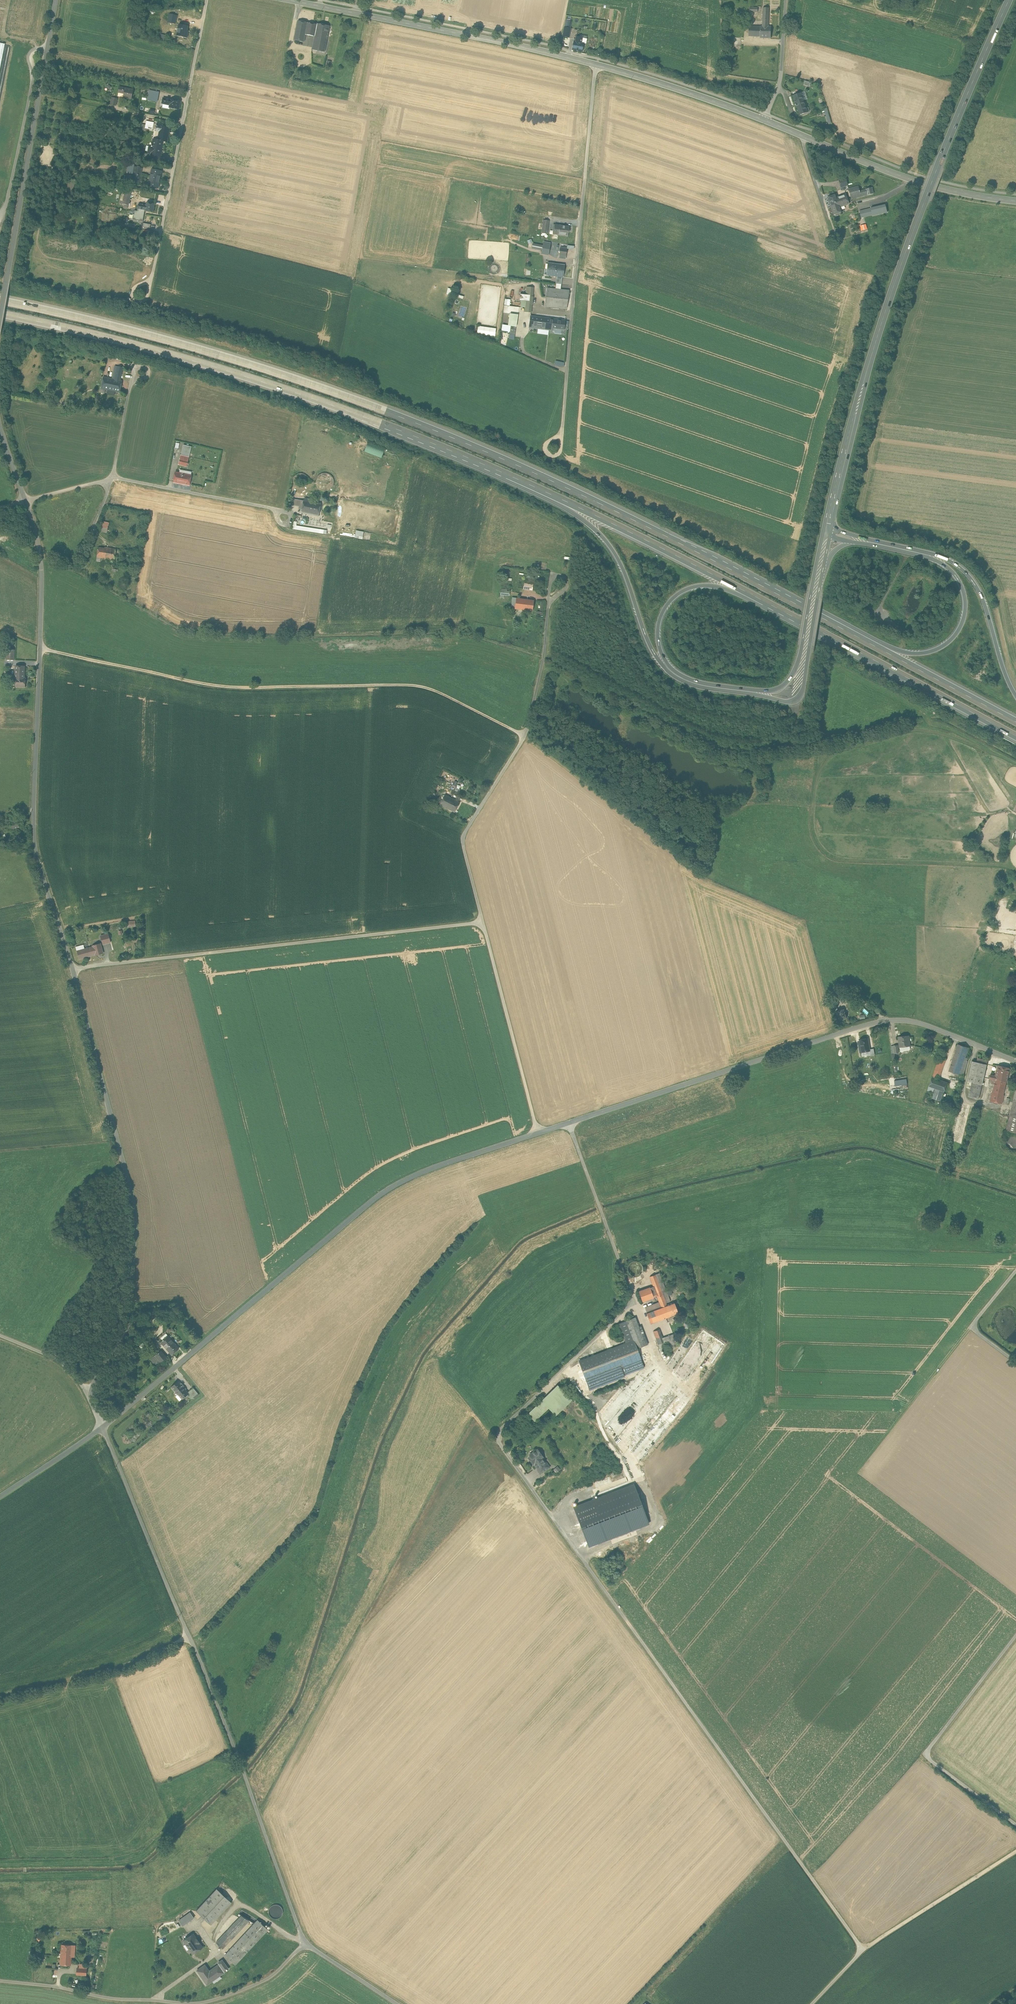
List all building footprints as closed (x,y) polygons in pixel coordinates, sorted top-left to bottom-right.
[(176,24),(178,15),(169,13),(167,22),(176,24)] [(308,23),(298,21),(294,40),(304,42),(308,23)] [(308,23),(304,42),(308,44),(313,43),(316,30),(317,24),(308,23)] [(188,26),(179,24),(177,36),(187,38),(188,33),(186,33),(188,26)] [(330,26),(317,24),(316,30),(328,33),(330,26)] [(761,26),(749,26),(749,36),(760,37),(761,26)] [(763,26),(761,26),(760,37),(769,37),(769,26),(768,26),(763,26)] [(328,33),(316,30),(313,43),(312,50),(324,52),(328,33)] [(582,38),(576,37),(575,42),(574,41),(572,50),(582,51),(584,43),(581,43),(582,38)] [(742,37),(733,37),(733,49),(742,49),(742,37)] [(133,90),(119,87),(118,92),(124,93),(123,97),(131,99),(133,90)] [(801,93),(793,95),(800,115),(808,112),(803,98),(804,97),(804,96),(802,97),(801,93)] [(171,99),(163,98),(162,103),(170,105),(170,107),(179,109),(180,101),(171,100),(171,99)] [(154,122),(146,121),(145,128),(152,130),(154,122)] [(170,128),(161,126),(162,124),(157,123),(155,130),(160,131),(158,140),(162,141),(167,142),(170,128)] [(158,140),(154,139),(152,146),(149,145),(148,152),(152,153),(151,158),(159,160),(160,154),(162,141),(158,140)] [(142,168),(135,167),(134,174),(140,176),(142,168)] [(161,171),(152,169),(151,178),(159,179),(161,171)] [(140,176),(134,174),(132,182),(139,183),(140,176)] [(159,179),(151,178),(149,186),(158,188),(159,179)] [(846,178),(839,180),(841,187),(848,185),(846,178)] [(859,186),(849,188),(852,199),(868,195),(874,194),(872,187),(866,189),(860,191),(859,186)] [(132,190),(126,188),(122,204),(128,205),(132,190)] [(837,197),(829,199),(831,206),(839,204),(839,202),(848,199),(846,194),(837,197)] [(839,204),(831,206),(834,215),(842,212),(840,207),(849,203),(848,199),(839,202),(839,204)] [(155,204),(147,202),(146,205),(139,204),(138,209),(145,210),(145,211),(153,212),(155,204)] [(886,205),(871,208),(873,215),(872,215),(873,216),(888,212),(886,205)] [(871,208),(860,211),(861,217),(872,215),(873,215),(871,208)] [(145,210),(138,209),(137,211),(134,210),(132,219),(143,221),(145,211),(145,210)] [(569,226),(555,224),(553,234),(568,236),(569,226)] [(564,265),(548,263),(546,275),(562,277),(563,277),(564,265)] [(533,288),(527,287),(525,304),(532,305),(533,288)] [(569,290),(547,288),(547,294),(568,296),(569,290)] [(568,296),(547,294),(546,301),(545,306),(567,309),(568,296)] [(550,318),(531,316),(529,327),(545,329),(544,337),(553,338),(554,328),(549,328),(550,318)] [(565,320),(550,318),(549,328),(554,328),(564,330),(565,320)] [(477,334),(495,336),(496,327),(478,326),(477,334)] [(116,374),(114,374),(113,379),(104,377),(102,388),(105,389),(119,392),(122,381),(120,380),(122,368),(118,367),(116,374)] [(191,447),(184,445),(181,455),(189,457),(191,447)] [(366,445),(364,452),(382,456),(384,449),(366,445)] [(189,457),(181,455),(179,464),(187,466),(189,457)] [(191,475),(176,472),(174,482),(189,485),(191,475)] [(293,499),(292,505),(303,507),(304,501),(293,499)] [(320,504),(304,501),(303,507),(302,512),(318,515),(320,504)] [(326,533),(327,530),(297,525),(297,521),(293,521),(292,529),(326,533)] [(355,537),(363,538),(364,531),(355,530),(355,537)] [(105,548),(98,547),(98,549),(97,557),(101,558),(110,559),(111,548),(105,547),(105,548)] [(534,600),(521,599),(520,609),(532,611),(534,600)] [(24,666),(16,665),(15,678),(15,686),(25,686),(26,678),(24,678),(24,666)] [(460,802),(445,795),(440,804),(455,812),(460,802)] [(19,820),(10,822),(11,826),(11,830),(21,828),(19,820)] [(108,934),(101,936),(103,944),(111,942),(108,934)] [(101,943),(92,945),(93,946),(90,947),(92,955),(95,955),(103,953),(101,943)] [(83,945),(76,947),(79,959),(92,955),(90,947),(85,949),(83,945)] [(843,1009),(836,1011),(837,1015),(839,1020),(847,1018),(845,1013),(843,1009)] [(909,1036),(899,1037),(900,1051),(902,1052),(903,1052),(904,1051),(909,1050),(910,1048),(909,1036)] [(868,1038),(860,1040),(860,1044),(859,1045),(861,1055),(865,1054),(866,1056),(870,1055),(869,1051),(870,1051),(870,1049),(868,1038)] [(969,1048),(958,1044),(953,1059),(964,1062),(965,1057),(969,1048)] [(940,1056),(933,1077),(939,1079),(946,1059),(940,1056)] [(964,1062),(953,1059),(949,1071),(963,1076),(968,1058),(965,1057),(964,1062)] [(987,1064),(972,1061),(968,1081),(972,1082),(982,1084),(987,1064)] [(1009,1068),(999,1065),(997,1076),(996,1079),(1006,1081),(1009,1068)] [(933,1077),(932,1077),(929,1086),(934,1088),(943,1091),(944,1092),(948,1082),(939,1079),(933,1077)] [(1006,1081),(996,1079),(995,1080),(993,1092),(992,1092),(990,1101),(1002,1104),(1004,1095),(1003,1095),(1006,1081)] [(982,1084),(972,1082),(969,1096),(979,1099),(982,1084)] [(943,1091),(936,1089),(932,1098),(940,1101),(943,1091)] [(1006,1130),(1015,1132),(1015,1089),(1006,1130)] [(1015,1136),(1013,1135),(1010,1136),(1007,1137),(1006,1140),(1005,1143),(1006,1146),(1008,1148),(1010,1150),(1013,1150),(1015,1150),(1015,1149),(1015,1136)] [(642,1272),(643,1269),(642,1266),(641,1263),(638,1262),(635,1261),(632,1262),(630,1263),(628,1266),(628,1269),(628,1272),(630,1274),(632,1276),(635,1276),(638,1276),(641,1274),(642,1272)] [(661,1307),(646,1312),(651,1324),(670,1317),(666,1306),(667,1305),(666,1303),(670,1301),(660,1273),(650,1277),(661,1307)] [(650,1288),(639,1292),(642,1301),(654,1297),(650,1288)] [(667,1305),(666,1306),(670,1317),(678,1313),(674,1303),(667,1305)] [(635,1317),(626,1321),(630,1330),(639,1326),(635,1317)] [(626,1321),(619,1323),(626,1343),(634,1340),(630,1330),(626,1321)] [(639,1326),(630,1330),(634,1340),(637,1349),(646,1345),(642,1336),(645,1335),(641,1326),(639,1326)] [(659,1329),(653,1331),(658,1344),(664,1342),(662,1338),(659,1329)] [(152,1340),(148,1336),(143,1340),(147,1345),(152,1340)] [(179,1348),(168,1336),(164,1339),(164,1338),(163,1339),(163,1340),(161,1342),(172,1355),(179,1348)] [(664,1342),(658,1344),(660,1349),(676,1343),(675,1338),(664,1342)] [(152,1340),(147,1345),(150,1349),(156,1344),(152,1340)] [(644,1368),(641,1360),(637,1349),(634,1340),(626,1343),(579,1361),(590,1390),(625,1376),(624,1375),(644,1367),(644,1368)] [(154,1357),(148,1349),(145,1351),(151,1359),(155,1364),(159,1361),(155,1356),(154,1357)] [(161,1350),(155,1356),(159,1361),(161,1363),(168,1358),(161,1350)] [(188,1392),(178,1381),(172,1387),(182,1399),(187,1394),(188,1393),(188,1392)] [(193,1388),(188,1392),(188,1393),(187,1394),(191,1399),(198,1393),(193,1388)] [(543,1400),(528,1414),(535,1420),(549,1406),(543,1400)] [(538,1450),(533,1453),(533,1455),(529,1458),(532,1462),(534,1463),(538,1469),(546,1463),(540,1456),(541,1454),(538,1450)] [(538,1469),(537,1469),(540,1474),(550,1467),(546,1463),(538,1469)] [(574,1506),(589,1546),(649,1524),(634,1484),(574,1506)] [(217,1888),(196,1911),(211,1924),(231,1902),(217,1888)] [(282,1914),(283,1911),(282,1909),(281,1907),(279,1905),(276,1905),(273,1905),(271,1907),(270,1909),(269,1912),(270,1914),(271,1916),(274,1918),(276,1918),(279,1918),(281,1916),(282,1914)] [(194,1917),(190,1912),(179,1920),(183,1926),(194,1917)] [(226,1932),(216,1942),(223,1948),(249,1920),(241,1915),(226,1932)] [(258,1919),(225,1954),(235,1964),(268,1929),(258,1919)] [(193,1933),(183,1940),(193,1954),(203,1947),(193,1933)] [(69,1944),(64,1943),(63,1944),(62,1944),(61,1964),(70,1964),(71,1956),(74,1956),(75,1945),(71,1945),(69,1944)] [(209,1971),(205,1964),(197,1970),(207,1984),(224,1972),(222,1969),(223,1968),(219,1964),(209,1971)]
